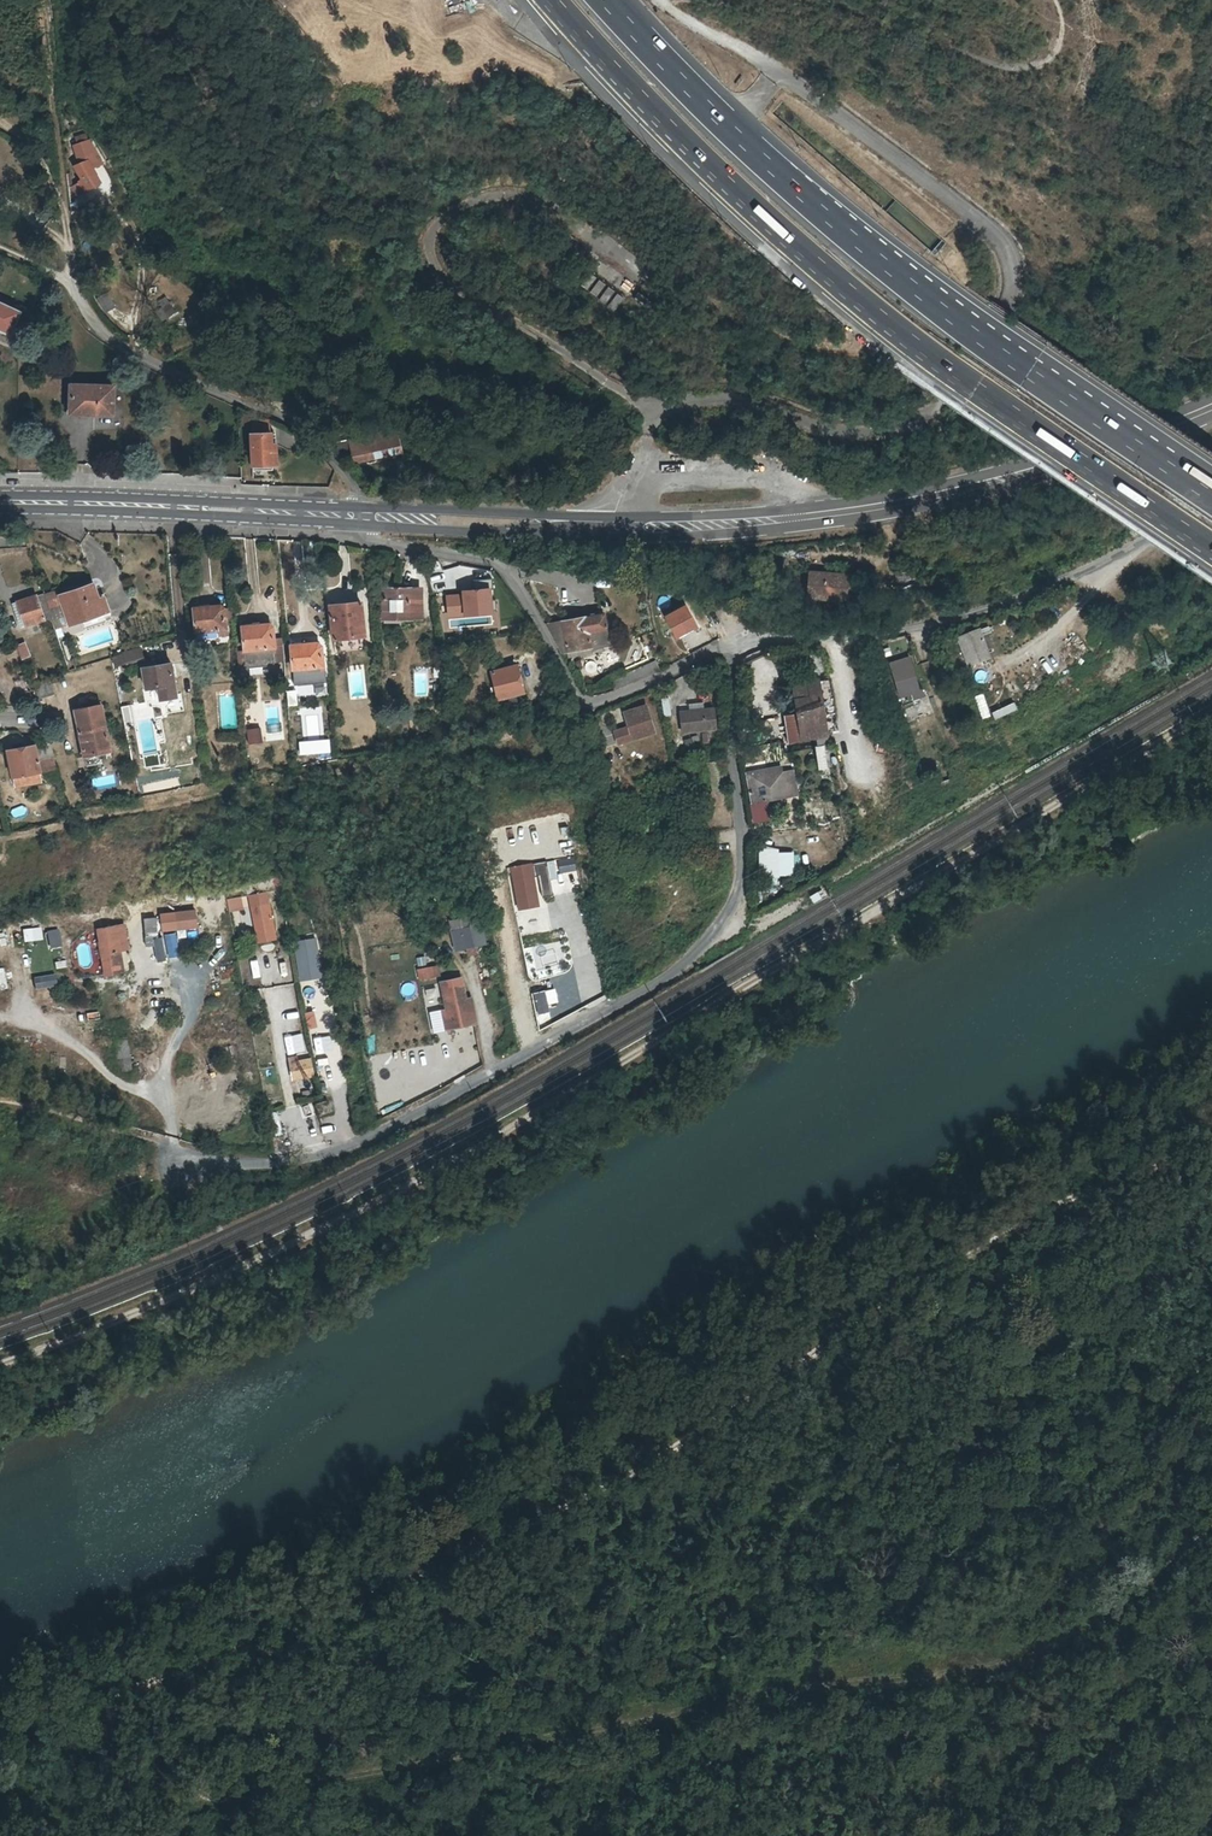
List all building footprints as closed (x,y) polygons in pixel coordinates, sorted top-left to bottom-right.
[(100,164),(86,141),(73,146),(80,164),(73,168),(81,182),(87,178),(92,187),(97,183),(89,168),(100,164)] [(87,178),(81,182),(78,183),(83,192),(92,187),(87,178)] [(610,310),(620,298),(614,293),(607,287),(597,299),(610,310)] [(103,311),(113,303),(106,294),(96,301),(103,311)] [(18,313),(0,305),(0,332),(8,335),(18,313)] [(112,415),(113,385),(70,384),(70,406),(86,407),(86,414),(112,415)] [(70,413),(86,414),(86,407),(70,406),(70,413)] [(250,422),(251,433),(270,433),(270,421),(250,422)] [(347,464),(401,452),(397,433),(396,428),(376,433),(331,443),(347,464)] [(251,433),(252,465),(272,465),(270,433),(251,433)] [(808,570),(806,598),(847,602),(849,574),(808,570)] [(491,612),(489,585),(474,586),(474,590),(463,591),(466,614),(491,612)] [(94,586),(59,598),(69,626),(103,615),(98,600),(94,586)] [(419,588),(383,588),(383,612),(408,612),(408,621),(422,621),(422,597),(420,597),(419,588)] [(37,596),(17,603),(25,627),(44,620),(37,596)] [(109,613),(104,598),(98,600),(103,615),(109,613)] [(347,609),(330,611),(333,639),(364,635),(360,602),(346,604),(347,609)] [(686,602),(664,613),(676,637),(698,625),(686,602)] [(209,609),(193,611),(196,633),(228,629),(227,619),(225,619),(224,609),(220,606),(209,607),(209,609)] [(607,629),(604,614),(561,622),(567,651),(594,646),(594,643),(591,644),(589,633),(607,629)] [(272,660),(270,637),(273,637),(272,627),(269,624),(258,625),(258,627),(242,629),(244,652),(236,652),(237,664),(272,660)] [(964,672),(988,663),(977,633),(953,642),(964,672)] [(270,637),(272,660),(283,658),(281,636),(273,637),(270,637)] [(29,656),(24,643),(16,646),(21,659),(29,656)] [(306,646),(290,648),(293,681),(326,677),(324,655),(321,655),(320,645),(317,643),(306,644),(306,646)] [(142,659),(141,647),(117,650),(118,662),(142,659)] [(919,695),(905,651),(883,658),(889,677),(876,681),(880,692),(892,688),(897,705),(911,700),(910,698),(919,695)] [(114,665),(124,662),(122,654),(112,656),(114,665)] [(171,664),(144,668),(147,688),(158,687),(160,700),(176,698),(171,664)] [(514,667),(492,672),(498,699),(524,692),(521,681),(518,681),(514,667)] [(16,692),(29,690),(27,677),(14,678),(16,692)] [(49,680),(38,684),(42,698),(54,694),(49,680)] [(832,680),(820,681),(820,684),(825,716),(835,714),(832,680)] [(796,687),(799,716),(789,717),(791,743),(814,740),(815,750),(819,749),(820,760),(831,758),(825,716),(820,684),(796,687)] [(295,688),(286,689),(287,704),(296,703),(295,688)] [(973,694),(981,717),(990,713),(983,691),(973,694)] [(994,716),(1017,708),(1014,700),(991,708),(994,716)] [(102,706),(75,710),(84,757),(95,754),(95,755),(106,753),(105,749),(110,748),(102,706)] [(644,706),(623,713),(628,728),(613,732),(618,744),(632,740),(653,732),(644,706)] [(716,730),(713,708),(681,713),(684,734),(716,730)] [(765,719),(766,734),(779,733),(778,719),(765,719)] [(246,727),(247,742),(261,741),(259,726),(246,727)] [(600,734),(591,737),(596,751),(605,748),(600,734)] [(12,753),(8,754),(13,776),(56,766),(50,741),(24,748),(23,746),(12,749),(12,753)] [(782,766),(745,772),(751,804),(799,796),(794,770),(783,772),(782,766)] [(794,874),(794,848),(758,848),(758,875),(794,874)] [(531,863),(511,866),(519,908),(539,904),(531,863)] [(229,912),(244,909),(241,896),(227,899),(229,912)] [(271,904),(252,907),(258,943),(277,940),(271,904)] [(198,909),(177,911),(178,929),(199,927),(198,909)] [(144,920),(147,938),(158,936),(155,918),(144,920)] [(461,946),(468,945),(477,944),(481,943),(485,942),(481,923),(477,924),(458,927),(452,928),(456,948),(461,946)] [(99,941),(104,975),(120,973),(117,952),(120,952),(131,950),(127,925),(126,925),(112,927),(98,929),(99,941)] [(59,928),(46,931),(50,948),(63,945),(59,928)] [(300,950),(313,948),(312,940),(299,942),(300,950)] [(253,973),(272,972),(271,954),(252,955),(253,973)] [(282,979),(291,978),(288,956),(279,957),(282,979)] [(419,981),(440,975),(437,963),(416,969),(419,981)] [(0,968),(0,986),(15,983),(11,966),(0,968)] [(36,990),(57,986),(54,972),(33,976),(36,990)] [(460,979),(442,983),(450,1024),(470,1020),(466,1001),(464,1002),(460,979)] [(301,987),(305,1005),(315,1003),(312,985),(301,987)] [(545,997),(534,999),(538,1022),(549,1020),(545,997)] [(554,1018),(574,1009),(568,997),(548,1006),(554,1018)] [(307,1027),(318,1024),(314,1009),(303,1011),(307,1027)] [(313,1046),(325,1086),(347,1079),(335,1039),(313,1046)]
